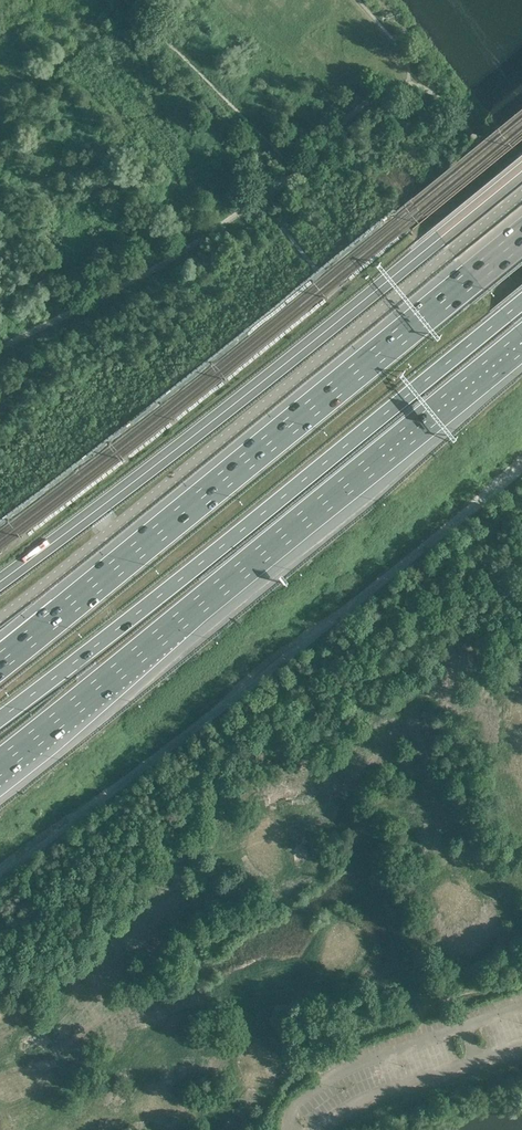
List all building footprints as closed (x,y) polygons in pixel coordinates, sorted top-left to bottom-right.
[(487,346),(498,340),(495,335),(484,341),(487,346)] [(472,360),(471,365),(480,368),(482,363),(472,360)] [(451,1045),(435,1051),(438,1058),(454,1052),(451,1045)] [(120,1094),(110,1095),(112,1106),(121,1105),(120,1094)]
